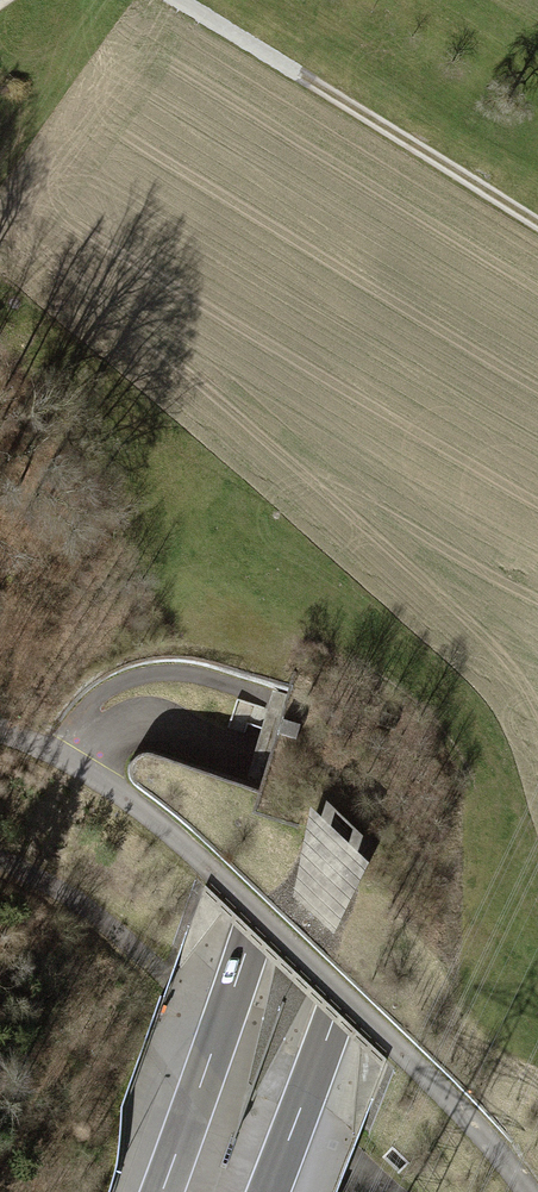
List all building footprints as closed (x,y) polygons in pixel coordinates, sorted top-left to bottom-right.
[(398,716),(381,710),(376,723),(394,729),(398,716)] [(363,836),(327,800),(299,891),(333,923),(363,836)]
